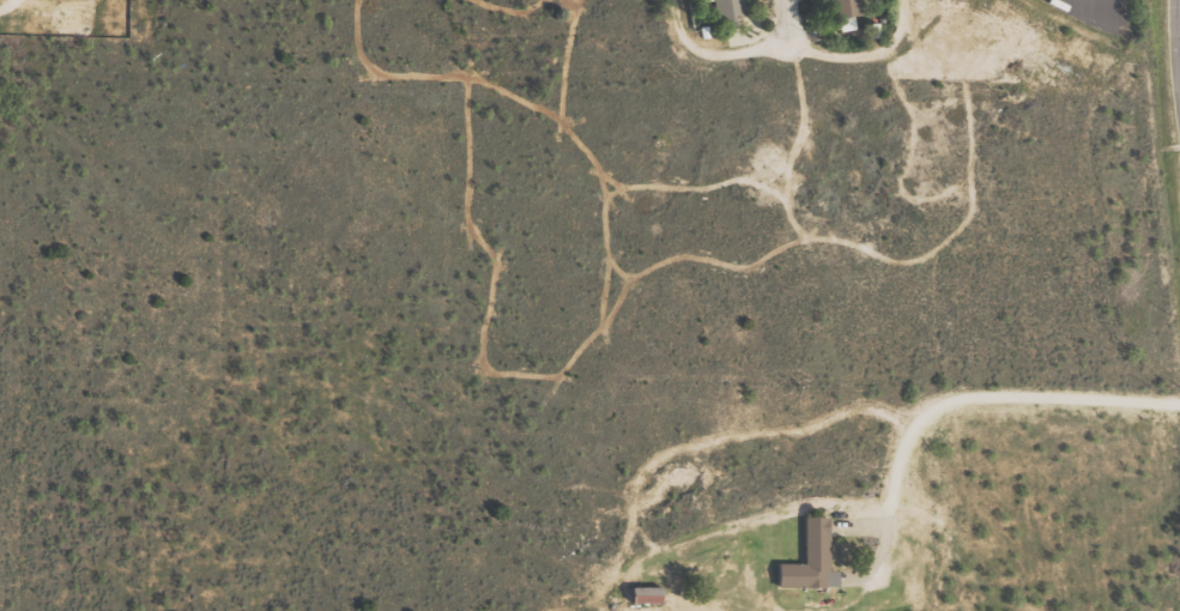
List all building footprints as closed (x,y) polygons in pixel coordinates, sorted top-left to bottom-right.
[(710,25),(744,24),(742,0),(709,0),(710,25)] [(824,26),(858,22),(855,0),(821,0),(824,26)] [(784,564),(783,588),(844,588),(844,573),(834,573),(835,518),(810,518),(810,564),(784,564)] [(638,604),(667,603),(666,587),(638,588),(638,604)]
